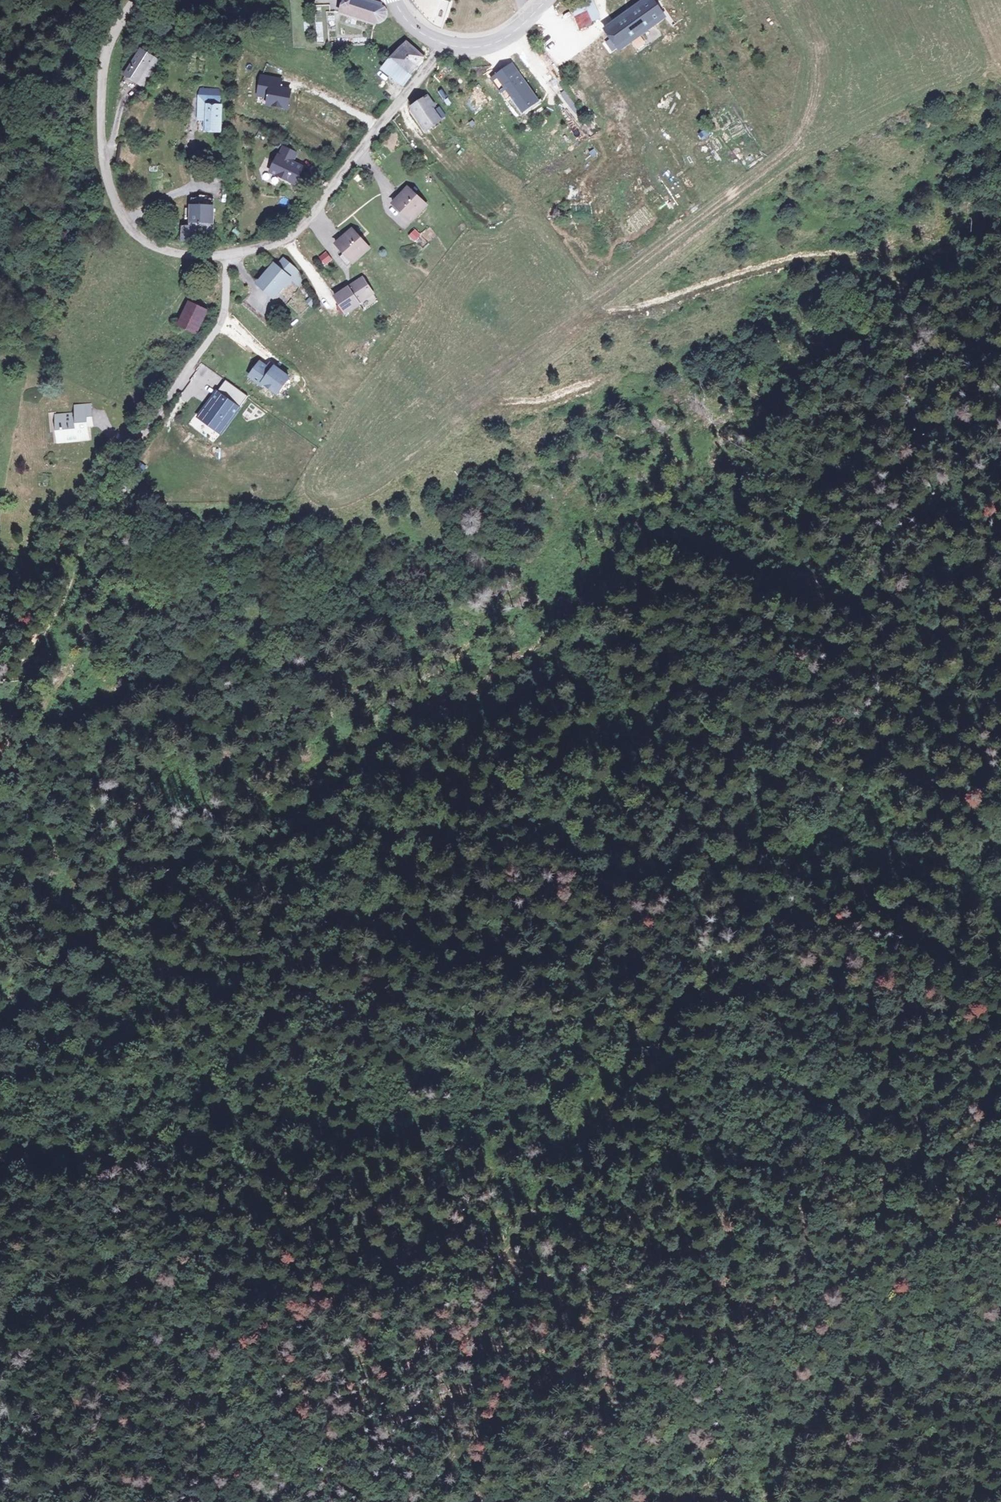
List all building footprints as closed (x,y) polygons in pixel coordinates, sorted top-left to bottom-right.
[(341,12),(375,23),(380,23),(386,18),(388,14),(381,5),(367,0),(345,0),(344,3),(341,12)] [(572,5),(581,21),(600,12),(594,0),(583,0),(572,5)] [(618,45),(662,22),(652,0),(648,0),(608,23),(618,45)] [(324,42),(323,21),(315,21),(316,43),(324,42)] [(423,59),(405,46),(399,54),(417,68),(423,59)] [(411,77),(417,68),(399,54),(388,67),(411,83),(415,79),(411,77)] [(136,55),(123,81),(142,91),(155,65),(136,55)] [(510,61),(497,71),(525,107),(538,97),(510,61)] [(383,73),(407,90),(411,83),(388,67),(383,73)] [(288,116),(290,98),(280,97),(281,87),(261,85),(259,104),(269,105),(268,114),(288,116)] [(443,89),(438,91),(446,105),(450,103),(443,89)] [(217,111),(218,99),(216,99),(216,92),(199,92),(199,99),(198,99),(198,121),(206,121),(206,131),(217,132),(217,111)] [(427,99),(414,109),(426,125),(439,115),(427,99)] [(296,153),(281,146),(270,171),(296,183),(303,167),(292,161),(296,153)] [(410,188),(396,203),(406,211),(408,208),(418,217),(428,204),(410,188)] [(215,197),(193,197),(193,225),(215,225),(215,197)] [(406,211),(415,219),(418,217),(408,208),(406,211)] [(215,225),(193,225),(183,225),(183,242),(216,242),(215,225)] [(414,242),(421,235),(415,228),(408,235),(414,242)] [(356,231),(341,245),(349,254),(352,251),(360,260),(373,249),(356,231)] [(318,257),(324,266),(333,259),(326,251),(318,257)] [(349,254),(358,263),(360,260),(352,251),(349,254)] [(285,260),(279,267),(276,264),(260,283),(276,298),(291,279),(294,280),(300,275),(285,260)] [(341,298),(353,313),(366,304),(365,303),(378,292),(368,278),(341,298)] [(198,334),(209,310),(190,302),(179,326),(198,334)] [(278,369),(275,373),(271,370),(264,364),(253,378),(265,386),(267,384),(280,395),(292,379),(278,369)] [(229,381),(203,418),(219,430),(231,414),(237,418),(252,398),(229,381)] [(89,419),(93,419),(92,403),(76,404),(77,414),(56,416),(58,432),(66,432),(67,441),(90,439),(89,426),(89,419)] [(231,414),(219,430),(225,434),(237,418),(231,414)] [(66,432),(58,432),(59,441),(67,441),(66,432)]
